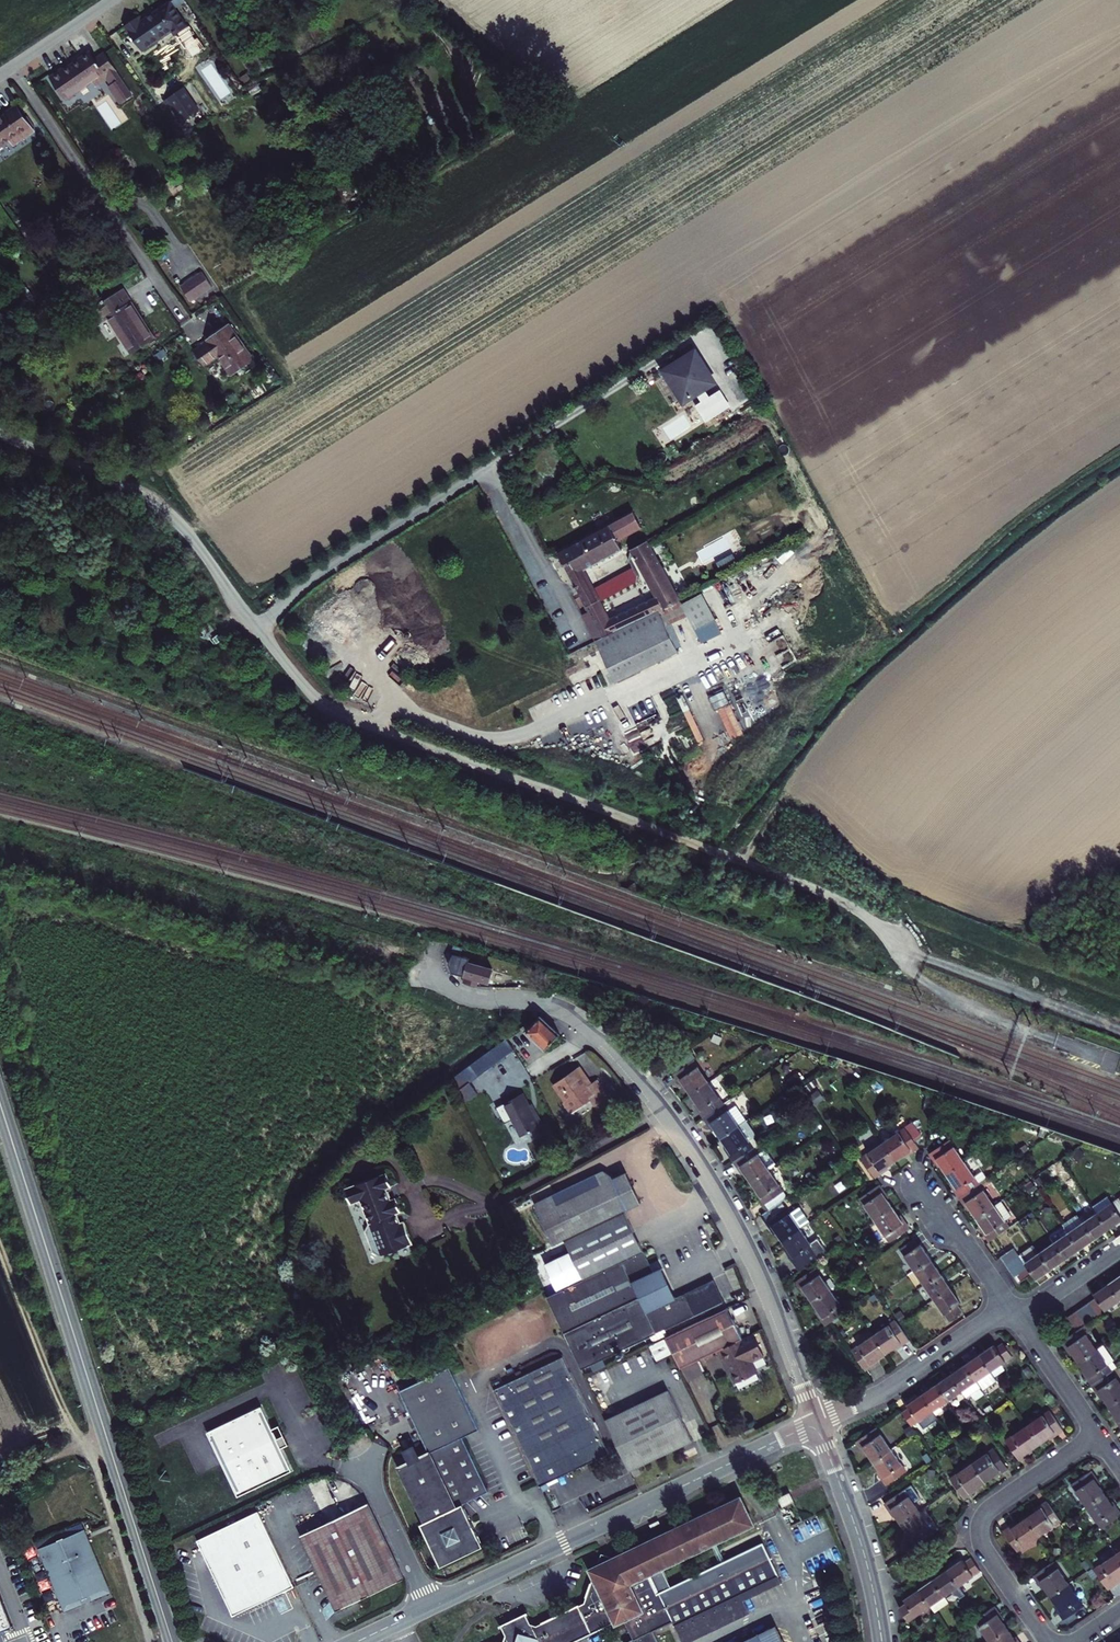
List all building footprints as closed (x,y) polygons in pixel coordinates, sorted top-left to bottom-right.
[(187,14),(195,9),(190,2),(182,8),(187,14)] [(175,12),(180,19),(187,14),(182,8),(175,12)] [(180,19),(175,12),(149,29),(146,24),(131,34),(148,58),(174,41),(179,47),(193,37),(180,19)] [(67,74),(56,82),(71,104),(100,86),(105,94),(125,81),(112,61),(103,67),(98,59),(69,77),(67,74)] [(181,115),(191,130),(207,120),(192,97),(171,110),(176,118),(181,115)] [(38,142),(21,115),(0,129),(0,159),(11,152),(15,157),(38,142)] [(208,307),(198,293),(191,298),(201,312),(208,307)] [(122,303),(95,323),(104,336),(108,333),(131,367),(156,350),(122,303)] [(217,346),(201,357),(216,378),(231,368),(240,381),(262,366),(237,330),(215,344),(217,346)] [(702,366),(673,385),(678,393),(687,406),(692,415),(704,407),(712,402),(721,396),(702,366)] [(678,393),(675,395),(683,408),(687,406),(678,393)] [(704,407),(710,416),(718,411),(712,402),(704,407)] [(718,411),(710,416),(720,431),(737,420),(727,405),(718,411)] [(720,431),(710,416),(704,419),(714,435),(720,431)] [(592,630),(605,656),(690,615),(658,555),(639,564),(665,612),(618,635),(591,586),(630,564),(624,554),(647,542),(638,526),(565,567),(598,626),(592,630)] [(690,615),(605,656),(625,697),(688,667),(675,640),(697,629),(690,615)] [(472,987),(475,988),(478,989),(483,990),(485,984),(495,986),(498,972),(474,967),(470,985),(472,985),(472,987)] [(509,993),(525,989),(524,984),(507,988),(509,993)] [(538,1019),(537,1019),(524,1033),(544,1052),(558,1037),(548,1027),(541,1021),(538,1019)] [(540,1051),(516,1030),(506,1041),(530,1062),(540,1051)] [(511,1049),(504,1040),(459,1073),(467,1084),(473,1098),(478,1094),(470,1084),(513,1052),(511,1049)] [(688,1086),(693,1094),(711,1082),(695,1060),(676,1073),(683,1084),(686,1083),(688,1086)] [(580,1067),(554,1084),(565,1101),(564,1102),(571,1113),(589,1102),(593,1108),(609,1098),(598,1080),(589,1085),(588,1083),(585,1079),(587,1078),(580,1067)] [(459,1073),(449,1081),(462,1106),(473,1098),(467,1084),(459,1073)] [(706,1117),(726,1103),(711,1082),(693,1094),(698,1100),(702,1105),(699,1107),(706,1117)] [(522,1093),(496,1107),(505,1123),(512,1119),(522,1137),(543,1125),(535,1110),(532,1112),(529,1107),(522,1093)] [(726,1103),(706,1117),(713,1128),(716,1126),(718,1130),(724,1137),(741,1125),(749,1120),(740,1107),(732,1112),(726,1103)] [(741,1125),(724,1137),(729,1145),(732,1149),(729,1151),(736,1160),(756,1147),(750,1139),(756,1135),(757,1132),(749,1120),(741,1125)] [(886,1141),(899,1159),(905,1155),(910,1151),(912,1153),(922,1146),(908,1126),(886,1141)] [(944,1165),(948,1171),(966,1159),(951,1137),(931,1151),(940,1163),(941,1162),(944,1165)] [(892,1164),(899,1159),(886,1141),(865,1156),(878,1176),(889,1169),(888,1166),(892,1164)] [(754,1180),(771,1168),(778,1163),(769,1150),(766,1149),(761,1153),(756,1147),(736,1160),(743,1171),(746,1169),(749,1173),(754,1180)] [(973,1154),(966,1159),(948,1171),(953,1178),(956,1183),(954,1184),(961,1194),(981,1181),(988,1176),(973,1154)] [(771,1168),(754,1180),(759,1187),(761,1191),(759,1193),(770,1209),(783,1200),(790,1196),(771,1168)] [(538,1208),(557,1246),(567,1241),(627,1213),(643,1205),(628,1174),(615,1180),(612,1177),(607,1173),(600,1181),(603,1187),(561,1207),(551,1202),(538,1208)] [(391,1188),(386,1174),(346,1190),(352,1204),(362,1201),(371,1224),(368,1233),(375,1251),(383,1256),(414,1244),(405,1221),(400,1223),(397,1214),(402,1212),(399,1206),(396,1198),(391,1200),(387,1189),(391,1188)] [(996,1203),(981,1181),(961,1194),(968,1205),(970,1204),(974,1209),(978,1216),(996,1203)] [(890,1193),(883,1183),(863,1196),(877,1217),(895,1205),(891,1199),(888,1194),(890,1193)] [(1113,1200),(1109,1194),(1094,1205),(1098,1210),(1109,1226),(1118,1221),(1119,1219),(1119,1211),(1113,1200)] [(784,1240),(802,1227),(811,1221),(802,1209),(793,1215),(783,1200),(770,1209),(764,1214),(775,1230),(777,1229),(779,1233),(784,1240)] [(984,1227),(991,1238),(1011,1224),(996,1203),(978,1216),(984,1223),(986,1226),(984,1227)] [(1094,1205),(1093,1204),(1079,1213),(1083,1220),(1098,1210),(1094,1205)] [(895,1205),(877,1217),(892,1240),(912,1226),(905,1216),(903,1216),(901,1213),(895,1205)] [(1109,1226),(1098,1210),(1083,1220),(1095,1236),(1102,1231),(1109,1226)] [(1063,1221),(1068,1230),(1080,1246),(1088,1241),(1095,1236),(1083,1220),(1079,1213),(1078,1211),(1063,1221)] [(627,1213),(567,1241),(586,1280),(645,1251),(635,1230),(627,1213)] [(802,1227),(784,1240),(789,1247),(792,1251),(790,1252),(802,1268),(829,1250),(820,1236),(812,1242),(802,1227)] [(1068,1230),(1054,1239),(1066,1256),(1072,1251),(1080,1246),(1068,1230)] [(918,1238),(904,1248),(918,1268),(936,1256),(930,1248),(926,1242),(922,1245),(918,1238)] [(1066,1256),(1054,1239),(1040,1249),(1051,1266),(1058,1261),(1066,1256)] [(1001,1255),(1006,1262),(1020,1252),(1015,1245),(1001,1255)] [(1033,1271),(1036,1276),(1043,1271),(1051,1266),(1040,1249),(1024,1259),(1028,1265),(1033,1271)] [(645,1251),(586,1280),(549,1298),(584,1371),(726,1302),(719,1288),(715,1279),(677,1298),(669,1281),(659,1260),(651,1264),(645,1251)] [(1020,1252),(1006,1262),(1010,1268),(1024,1259),(1020,1252)] [(918,1268),(928,1282),(945,1270),(941,1263),(936,1256),(918,1268)] [(1010,1268),(1015,1274),(1028,1265),(1024,1259),(1010,1268)] [(1028,1265),(1015,1274),(1019,1281),(1033,1271),(1028,1265)] [(811,1294),(815,1300),(833,1288),(818,1266),(798,1280),(806,1291),(808,1290),(811,1294)] [(945,1270),(928,1282),(937,1295),(955,1283),(950,1276),(945,1270)] [(1118,1275),(1110,1280),(1119,1295),(1119,1274),(1118,1275)] [(1110,1280),(1103,1285),(1095,1290),(1099,1295),(1106,1306),(1119,1297),(1119,1295),(1110,1280)] [(961,1292),(955,1283),(937,1295),(952,1317),(966,1307),(961,1301),(965,1298),(961,1292)] [(821,1313),(828,1323),(833,1319),(848,1310),(833,1288),(815,1300),(820,1307),(823,1312),(821,1313)] [(1106,1306),(1099,1295),(1092,1299),(1101,1313),(1108,1309),(1106,1306)] [(1101,1313),(1092,1299),(1086,1304),(1095,1317),(1101,1313)] [(1095,1317),(1086,1304),(1079,1308),(1088,1322),(1095,1317)] [(1088,1322),(1079,1308),(1073,1312),(1082,1326),(1084,1325),(1088,1322)] [(668,1339),(682,1368),(684,1367),(691,1382),(699,1379),(707,1375),(700,1360),(720,1350),(736,1384),(758,1374),(752,1363),(764,1357),(753,1335),(743,1340),(729,1310),(668,1339)] [(1082,1326),(1073,1312),(1066,1317),(1076,1331),(1082,1326)] [(900,1346),(912,1338),(901,1321),(898,1317),(875,1333),(887,1351),(894,1346),(899,1343),(900,1346)] [(1098,1346),(1084,1325),(1082,1326),(1076,1331),(1064,1338),(1070,1348),(1072,1347),(1074,1350),(1080,1358),(1098,1346)] [(887,1351),(875,1333),(853,1348),(867,1369),(878,1361),(876,1359),(880,1357),(887,1351)] [(988,1346),(980,1351),(992,1368),(1015,1352),(1005,1338),(997,1344),(995,1341),(988,1346)] [(656,1361),(670,1356),(663,1340),(650,1346),(656,1361)] [(1113,1368),(1098,1346),(1080,1358),(1084,1365),(1088,1370),(1086,1371),(1093,1382),(1113,1368)] [(974,1356),(967,1360),(979,1378),(992,1368),(980,1351),(974,1356)] [(496,1390),(541,1486),(555,1480),(610,1454),(564,1357),(496,1390)] [(959,1366),(952,1371),(964,1388),(979,1378),(967,1360),(959,1366)] [(398,1392),(416,1429),(466,1405),(448,1367),(398,1392)] [(983,1384),(997,1374),(992,1368),(979,1378),(983,1384)] [(1093,1382),(1101,1393),(1102,1392),(1105,1396),(1110,1403),(1119,1397),(1119,1378),(1113,1368),(1093,1382)] [(964,1388),(952,1371),(946,1375),(938,1380),(950,1398),(964,1388)] [(931,1386),(924,1390),(936,1407),(950,1398),(938,1380),(931,1386)] [(936,1407),(924,1390),(916,1396),(909,1401),(911,1404),(905,1409),(909,1415),(914,1423),(936,1407)] [(631,1472),(693,1442),(690,1434),(669,1391),(607,1420),(631,1472)] [(1110,1403),(1115,1411),(1118,1414),(1116,1415),(1119,1421),(1119,1397),(1110,1403)] [(262,1405),(207,1431),(222,1464),(237,1495),(292,1469),(281,1447),(284,1445),(280,1436),(277,1438),(262,1405)] [(440,1568),(469,1554),(483,1547),(472,1525),(462,1505),(488,1492),(462,1438),(479,1430),(466,1405),(416,1429),(429,1454),(400,1468),(426,1522),(420,1525),(440,1568)] [(909,1415),(905,1409),(903,1407),(897,1411),(903,1420),(909,1415)] [(1030,1424),(1042,1442),(1050,1436),(1053,1434),(1055,1436),(1065,1429),(1052,1409),(1030,1424)] [(1042,1442),(1030,1424),(1008,1439),(1022,1459),(1032,1452),(1030,1450),(1033,1448),(1042,1442)] [(871,1453),(876,1460),(893,1447),(878,1425),(858,1439),(866,1450),(868,1449),(871,1453)] [(893,1447),(876,1460),(881,1467),(884,1471),(881,1473),(888,1482),(908,1468),(893,1447)] [(996,1448),(974,1462),(986,1481),(993,1476),(997,1473),(999,1475),(1009,1468),(996,1448)] [(923,1457),(928,1464),(933,1460),(928,1453),(923,1457)] [(986,1481),(974,1462),(952,1476),(965,1497),(976,1490),(975,1488),(979,1485),(986,1481)] [(1087,1505),(1105,1492),(1100,1484),(1098,1481),(1100,1479),(1093,1469),(1072,1483),(1087,1505)] [(904,1522),(923,1508),(904,1480),(882,1495),(893,1512),(895,1510),(898,1513),(904,1522)] [(790,1492),(779,1498),(784,1507),(794,1502),(790,1492)] [(1105,1492),(1087,1505),(1103,1527),(1119,1515),(1119,1508),(1116,1502),(1113,1504),(1111,1500),(1105,1492)] [(622,1621),(626,1621),(634,1640),(630,1641),(659,1641),(655,1632),(675,1623),(676,1626),(742,1595),(780,1577),(765,1544),(727,1561),(719,1543),(756,1526),(743,1497),(608,1560),(601,1558),(585,1602),(538,1625),(532,1622),(528,1614),(518,1618),(516,1615),(514,1617),(511,1618),(513,1621),(502,1626),(507,1636),(504,1639),(499,1641),(577,1641),(622,1621)] [(1028,1516),(1040,1534),(1062,1519),(1049,1499),(1038,1507),(1039,1508),(1037,1510),(1028,1516)] [(345,1606),(369,1594),(404,1578),(368,1502),(301,1534),(336,1610),(345,1606)] [(923,1508),(904,1522),(909,1530),(911,1533),(909,1534),(917,1546),(939,1531),(923,1508)] [(295,1586),(259,1511),(198,1539),(200,1545),(233,1615),(244,1610),(295,1586)] [(1040,1534),(1028,1516),(1021,1521),(1017,1524),(1016,1522),(1005,1530),(1018,1549),(1040,1534)] [(86,1530),(40,1548),(65,1611),(111,1593),(89,1537),(86,1530)] [(1118,1552),(1096,1567),(1110,1587),(1119,1580),(1119,1578),(1119,1577),(1119,1555),(1118,1552)] [(984,1571),(975,1558),(968,1563),(966,1559),(959,1564),(951,1570),(962,1586),(984,1571)] [(1055,1560),(1035,1574),(1042,1584),(1044,1583),(1047,1587),(1051,1594),(1069,1582),(1055,1560)] [(948,1597),(962,1586),(951,1570),(944,1574),(936,1580),(948,1597)] [(783,1584),(780,1577),(742,1595),(745,1602),(783,1584)] [(922,1590),(933,1607),(948,1597),(936,1580),(929,1585),(922,1590)] [(1069,1582),(1051,1594),(1056,1601),(1059,1606),(1057,1607),(1064,1617),(1084,1603),(1069,1582)] [(15,1628),(0,1590),(0,1633),(15,1628)] [(933,1607),(922,1590),(911,1597),(907,1600),(909,1603),(903,1607),(912,1621),(933,1607)] [(676,1626),(684,1641),(692,1641),(751,1614),(745,1602),(742,1595),(676,1626)] [(948,1597),(933,1607),(937,1613),(952,1603),(948,1597)] [(1004,1615),(997,1605),(982,1615),(976,1619),(992,1641),(1010,1629),(1005,1621),(1002,1616),(1004,1615)] [(741,1641),(784,1641),(776,1626),(741,1641)] [(1010,1629),(992,1641),(993,1641),(1022,1641),(1020,1638),(1018,1640),(1015,1636),(1010,1629)]
